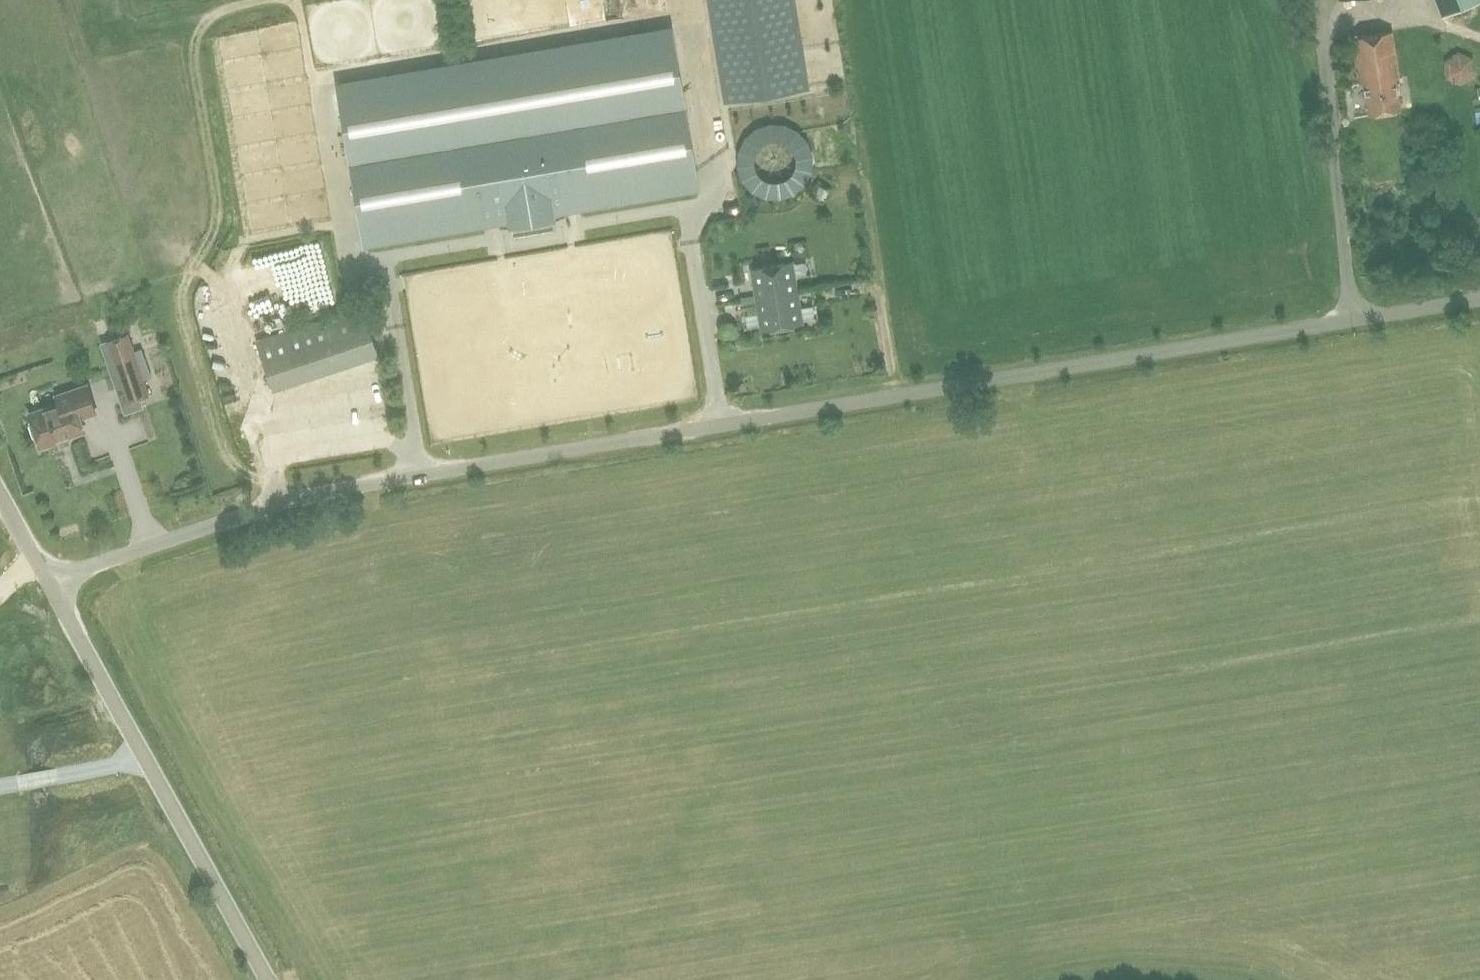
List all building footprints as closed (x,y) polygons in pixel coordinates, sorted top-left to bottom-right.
[(725,100),(808,86),(794,0),(709,0),(725,100)] [(1479,0),(1435,0),(1441,15),(1479,0)] [(671,27),(337,83),(363,242),(508,217),(508,221),(554,213),(554,210),(697,185),(671,27)] [(1400,109),(1395,77),(1399,77),(1392,30),(1352,36),(1359,83),(1363,82),(1368,114),(1400,109)] [(282,244),(289,262),(295,260),(301,275),(310,271),(318,291),(328,287),(308,234),(282,244)] [(796,291),(791,261),(752,268),(757,298),(796,291)] [(801,322),(796,291),(757,298),(762,328),(801,322)] [(269,374),(373,346),(366,320),(359,322),(354,305),(258,330),(269,374)] [(127,320),(103,330),(127,391),(151,382),(127,320)] [(40,447),(69,437),(68,435),(83,430),(79,417),(94,412),(85,385),(55,396),(58,403),(28,413),(40,447)]
